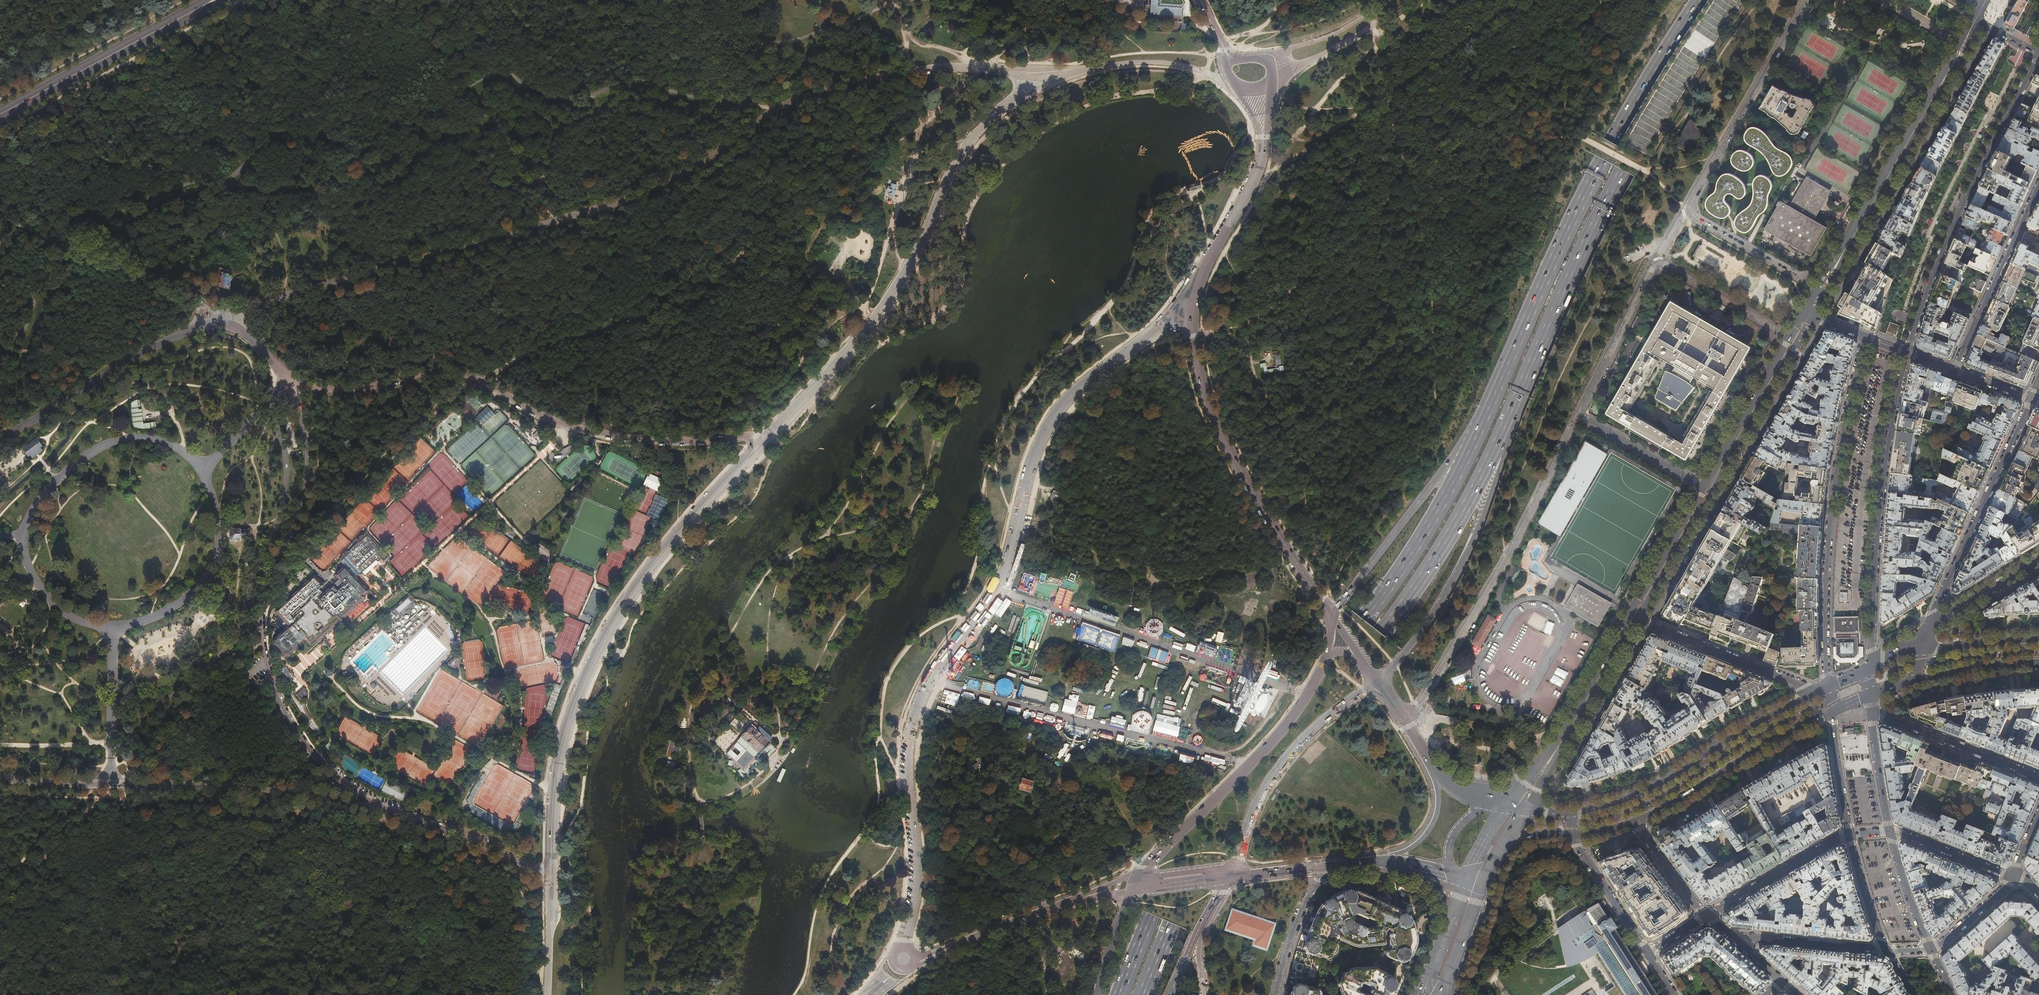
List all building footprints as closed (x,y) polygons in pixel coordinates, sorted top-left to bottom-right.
[(1151,5),(1149,5),(1147,5),(1146,6),(1146,9),(1147,11),(1147,13),(1145,14),(1145,18),(1146,20),(1150,20),(1152,19),(1154,19),(1155,20),(1159,20),(1160,19),(1162,19),(1164,21),(1167,21),(1169,20),(1171,20),(1172,21),(1176,22),(1177,20),(1180,21),(1181,22),(1185,22),(1186,21),(1186,17),(1185,15),(1186,8),(1186,5),(1185,5),(1182,0),(1151,0),(1151,5)] [(2027,0),(2018,0),(2014,8),(2005,23),(2009,26),(2013,28),(2014,25),(2027,0)] [(1985,58),(1976,73),(1986,79),(2004,44),(1996,40),(1986,56),(1985,58)] [(1986,79),(1976,73),(1967,90),(1955,109),(1967,116),(1986,79)] [(1770,91),(1764,101),(1761,108),(1774,115),(1794,133),(1798,133),(1814,104),(1813,101),(1788,93),(1774,85),(1770,91)] [(2035,110),(2022,105),(2018,112),(2014,121),(2038,132),(2038,112),(2035,110)] [(1967,116),(1955,109),(1953,114),(1950,119),(1958,124),(1961,119),(1963,120),(1964,118),(1965,119),(1967,116)] [(1697,124),(1689,119),(1673,145),(1694,157),(1699,148),(1696,146),(1704,132),(1695,127),(1697,124)] [(1958,124),(1950,119),(1947,124),(1944,129),(1957,136),(1962,126),(1958,124)] [(2005,137),(2029,148),(2032,141),(2033,138),(2038,141),(2038,132),(2014,121),(2009,129),(2005,137)] [(1760,150),(1764,154),(1768,158),(1770,163),(1772,167),(1774,172),(1776,174),(1779,176),(1783,176),(1787,174),(1790,171),(1792,167),(1794,163),(1794,160),(1792,156),(1789,153),(1784,150),(1779,148),(1775,144),(1772,139),(1766,132),(1763,129),(1759,127),(1755,126),(1752,127),(1749,128),(1747,131),(1745,135),(1745,139),(1747,142),(1750,145),(1755,147),(1760,150)] [(1957,136),(1944,129),(1936,143),(1927,158),(1939,165),(1941,166),(1957,136)] [(2029,148),(2005,137),(2002,145),(1997,153),(2011,159),(2012,157),(2014,157),(2015,156),(2015,155),(2017,155),(2017,154),(2024,157),(2025,159),(2024,159),(2023,159),(2022,164),(2027,166),(2037,171),(2038,167),(2038,153),(2034,151),(2029,148)] [(1740,170),(1743,171),(1747,171),(1751,169),(1754,166),(1755,162),(1755,158),(1753,155),(1750,153),(1748,151),(1745,150),(1742,149),(1739,150),(1736,151),(1734,154),(1732,157),(1732,160),(1733,163),(1734,166),(1737,168),(1740,170)] [(2005,172),(2011,159),(1997,153),(1993,162),(1988,171),(2029,190),(2033,181),(2037,171),(2027,166),(2020,180),(2005,172)] [(1937,173),(1939,170),(1941,166),(1939,165),(1927,158),(1925,161),(1924,161),(1923,164),(1923,165),(1921,169),(1933,175),(1936,177),(1938,173),(1937,173)] [(1933,175),(1921,169),(1916,177),(1912,184),(1919,188),(1921,189),(1928,193),(1936,177),(1933,175)] [(1984,180),(1979,188),(1989,193),(1995,195),(1998,187),(2000,186),(2004,188),(2004,189),(2007,190),(2008,189),(2012,191),(2010,195),(2008,194),(2007,197),(2009,197),(2007,201),(2021,207),(2025,198),(2029,190),(1988,171),(1984,180)] [(1729,194),(1732,194),(1736,196),(1739,199),(1742,199),(1745,197),(1747,194),(1747,190),(1746,186),(1744,182),(1741,179),(1737,176),(1732,174),(1729,173),(1726,173),(1723,174),(1721,177),(1719,180),(1717,185),(1717,188),(1716,191),(1712,194),(1709,197),(1707,201),(1706,204),(1707,208),(1709,211),(1713,214),(1718,217),(1722,218),(1726,218),(1729,216),(1731,213),(1732,210),(1731,207),(1730,205),(1727,202),(1726,200),(1726,198),(1727,196),(1729,194)] [(1772,180),(1769,177),(1765,175),(1761,175),(1758,176),(1755,178),(1754,182),(1754,187),(1755,192),(1754,197),(1752,202),(1749,207),(1744,210),(1740,213),(1738,216),(1736,220),(1735,224),(1736,227),(1738,229),(1742,231),(1745,233),(1749,232),(1752,230),(1755,226),(1757,222),(1758,219),(1760,216),(1763,214),(1766,211),(1768,208),(1769,205),(1770,201),(1770,197),(1771,194),(1772,190),(1773,186),(1773,183),(1772,180)] [(1828,193),(1806,181),(1790,207),(1781,203),(1767,227),(1811,252),(1825,228),(1812,220),(1828,193)] [(897,185),(892,184),(891,187),(888,186),(887,192),(890,193),(889,196),(894,197),(897,185)] [(1919,188),(1912,184),(1907,193),(1904,199),(1911,203),(1912,201),(1914,202),(1913,205),(1921,209),(1928,193),(1921,189),(1919,194),(1917,193),(1919,188)] [(1981,210),(1989,193),(1979,188),(1976,196),(1971,206),(1981,210)] [(2007,201),(1995,195),(1992,202),(1991,203),(1988,211),(1987,213),(2013,224),(2016,218),(2021,207),(2007,201)] [(1911,203),(1904,199),(1899,207),(1894,215),(1903,221),(1905,218),(1907,219),(1905,222),(1910,224),(1914,226),(1921,209),(1913,205),(1912,207),(1909,206),(1911,203)] [(2013,224),(1987,213),(1984,212),(1981,210),(1971,206),(1968,211),(1965,217),(1978,223),(1980,224),(1981,224),(1981,223),(1982,223),(1982,222),(1983,222),(1985,222),(1986,221),(1987,221),(1994,224),(1996,224),(1998,225),(1996,231),(2003,234),(2007,236),(2010,229),(2013,224)] [(2038,206),(2011,264),(2031,273),(2034,275),(2036,268),(2028,264),(2028,263),(2038,268),(2038,255),(2032,252),(2031,249),(2038,232),(2038,206)] [(1890,223),(1885,231),(1899,239),(1903,233),(1909,237),(1914,226),(1910,224),(1908,227),(1904,224),(1905,222),(1903,221),(1894,215),(1890,223)] [(1978,223),(1965,217),(1963,222),(1962,225),(1973,230),(1975,230),(1978,223)] [(1957,236),(1955,240),(1965,245),(1966,243),(1968,243),(1971,238),(1972,234),(1960,229),(1957,236)] [(2001,240),(2003,234),(1996,231),(1992,229),(1987,240),(1989,241),(1998,245),(2001,240)] [(1899,239),(1885,231),(1881,238),(1878,245),(1887,250),(1888,247),(1889,248),(1892,250),(1891,252),(1895,254),(1901,258),(1905,247),(1904,246),(1900,244),(1899,244),(1898,244),(1897,243),(1899,239)] [(1971,238),(1968,243),(1967,246),(1974,249),(1978,241),(1971,238)] [(1966,245),(1965,245),(1955,240),(1952,248),(1947,261),(1945,264),(1962,272),(1966,265),(1959,262),(1966,245)] [(2002,247),(1998,245),(1989,241),(1984,253),(1991,256),(1997,259),(1999,254),(2002,247)] [(1694,257),(1701,246),(1699,245),(1693,256),(1694,257)] [(1887,250),(1878,245),(1873,253),(1866,264),(1881,273),(1892,255),(1894,256),(1895,254),(1891,252),(1887,250)] [(1987,264),(1991,256),(1984,253),(1975,249),(1974,254),(1979,256),(1978,258),(1977,258),(1976,261),(1976,262),(1975,264),(1970,262),(1968,266),(1983,273),(1987,264)] [(1881,273),(1866,264),(1837,315),(1867,326),(1868,324),(1876,329),(1881,314),(1879,312),(1879,313),(1876,311),(1890,285),(1892,279),(1881,273)] [(1957,282),(1962,272),(1945,264),(1944,268),(1947,269),(1944,276),(1957,282)] [(2031,273),(2011,264),(2007,273),(2002,283),(2016,289),(2018,290),(2023,279),(2027,281),(2031,273)] [(219,286),(229,288),(231,275),(229,275),(229,273),(223,272),(223,268),(218,267),(216,276),(221,277),(219,286)] [(2038,277),(2034,275),(2031,273),(2027,281),(2034,285),(2038,277)] [(1958,283),(1957,282),(1944,276),(1941,275),(1936,288),(1931,303),(1947,310),(1955,314),(1969,320),(1971,314),(1949,304),(1955,288),(1956,288),(1958,283)] [(1969,287),(1981,293),(1983,288),(1986,282),(1975,278),(1973,283),(1971,283),(1969,287)] [(2016,289),(2002,283),(1998,292),(1994,300),(2009,306),(2016,289)] [(2009,306),(1994,300),(1991,308),(1985,321),(1982,326),(1998,333),(2010,307),(2009,306)] [(1946,313),(1947,310),(1931,303),(1928,312),(1924,322),(1952,333),(1954,334),(1957,325),(1965,328),(1967,325),(1969,320),(1955,314),(1951,323),(1951,324),(1950,324),(1950,325),(1948,324),(1948,323),(1951,316),(1946,313)] [(1613,417),(1631,428),(1629,431),(1662,449),(1664,446),(1682,457),(1686,451),(1691,454),(1725,395),(1726,393),(1721,390),(1726,382),(1731,385),(1732,384),(1727,382),(1739,361),(1738,361),(1746,347),(1676,307),(1668,321),(1667,320),(1655,341),(1651,338),(1656,342),(1651,350),(1646,347),(1611,408),(1616,411),(1613,417)] [(2036,318),(2024,344),(2038,351),(2038,320),(2036,318)] [(1950,338),(1952,333),(1924,322),(1922,328),(1920,334),(1933,339),(1934,335),(1934,334),(1935,333),(1950,338)] [(1889,325),(1887,332),(1888,333),(1889,333),(1891,334),(1894,334),(1895,335),(1896,335),(1899,328),(1899,326),(1896,325),(1895,324),(1894,324),(1890,323),(1889,325)] [(1961,337),(1965,328),(1957,325),(1954,334),(1952,333),(1950,338),(1949,339),(1949,341),(1950,341),(1957,344),(1961,337)] [(1998,333),(1982,326),(1980,332),(1978,335),(2000,345),(2008,349),(2012,339),(1998,333)] [(1837,342),(1839,335),(1832,333),(1828,331),(1822,341),(1815,353),(1822,357),(1820,360),(1824,363),(1825,363),(1827,363),(1829,357),(1827,356),(1831,349),(1834,350),(1835,348),(1834,347),(1836,342),(1837,342)] [(1935,340),(1933,339),(1920,334),(1917,346),(1919,349),(1925,351),(1933,354),(1937,345),(1933,344),(1934,344),(1935,344),(1935,343),(1936,342),(1936,343),(1937,344),(1938,341),(1935,340)] [(1847,338),(1839,335),(1837,342),(1836,342),(1834,347),(1835,348),(1834,350),(1833,353),(1835,354),(1835,357),(1837,357),(1838,354),(1837,352),(1837,351),(1841,353),(1841,354),(1840,354),(1839,358),(1852,361),(1854,352),(1856,344),(1854,341),(1847,338)] [(2000,345),(1978,335),(1977,338),(1976,338),(1975,342),(1973,345),(1974,345),(1972,348),(1983,353),(1990,356),(1994,358),(2000,345)] [(1948,345),(1938,341),(1937,344),(1937,345),(1933,354),(1942,358),(1948,360),(1951,358),(1957,344),(1950,341),(1948,345)] [(2024,344),(2022,343),(2021,345),(2020,344),(2018,350),(2019,350),(2018,353),(2038,363),(2038,351),(2024,344)] [(2008,349),(2000,345),(1994,358),(1987,374),(2002,380),(2013,384),(2025,388),(2029,387),(2032,379),(2034,375),(2038,365),(2038,363),(2018,353),(2008,349)] [(1983,353),(1972,348),(1965,363),(1967,367),(1973,369),(1987,374),(1994,358),(1990,356),(1988,360),(1987,360),(1983,359),(1982,360),(1981,359),(1981,358),(1983,353)] [(1822,368),(1824,363),(1820,360),(1822,357),(1815,353),(1808,364),(1801,376),(1809,381),(1812,383),(1816,385),(1821,388),(1823,380),(1817,379),(1815,379),(1819,374),(1821,375),(1824,369),(1822,368)] [(1829,356),(1829,357),(1827,363),(1835,365),(1835,366),(1835,367),(1834,368),(1833,371),(1832,371),(1832,372),(1831,374),(1832,375),(1832,379),(1832,380),(1832,381),(1831,382),(1823,380),(1821,388),(1829,390),(1829,387),(1833,388),(1832,390),(1836,391),(1844,393),(1848,376),(1852,361),(1839,358),(1837,357),(1835,357),(1829,356)] [(1267,370),(1265,363),(1260,364),(1260,368),(1263,367),(1264,375),(1271,373),(1270,369),(1267,370)] [(1927,378),(1929,369),(1915,364),(1912,365),(1908,383),(1903,402),(1911,404),(1912,401),(1915,401),(1914,404),(1918,405),(1926,407),(1928,407),(1929,402),(1922,401),(1924,393),(1924,391),(1921,390),(1922,387),(1921,386),(1921,385),(1925,386),(1927,380),(1920,378),(1921,376),(1927,378)] [(1933,370),(1929,369),(1927,378),(1927,380),(1925,386),(1935,388),(1938,372),(1933,370)] [(1941,373),(1938,372),(1935,388),(1934,390),(1941,393),(1946,378),(1943,377),(1944,374),(1941,373)] [(1807,384),(1809,381),(1801,376),(1793,391),(1786,403),(1795,409),(1796,406),(1799,408),(1797,410),(1802,413),(1804,409),(1811,413),(1812,409),(1813,407),(1804,402),(1804,403),(1803,402),(1808,394),(1808,395),(1816,400),(1818,394),(1819,393),(1813,390),(1816,385),(1812,383),(1810,386),(1807,384)] [(1948,379),(1946,378),(1941,393),(1948,396),(1953,380),(1948,379)] [(1955,381),(1953,380),(1948,396),(1955,398),(1960,383),(1955,381)] [(1964,384),(1960,383),(1955,398),(1954,402),(1957,403),(1956,404),(1962,406),(1962,405),(1967,406),(1967,408),(1972,410),(1973,409),(1976,410),(1978,406),(1983,393),(1983,392),(1975,389),(1964,384)] [(1831,390),(1829,390),(1821,388),(1819,393),(1818,394),(1821,395),(1826,396),(1825,398),(1823,400),(1821,411),(1816,410),(1812,409),(1811,413),(1809,416),(1824,419),(1825,417),(1830,418),(1829,420),(1837,422),(1840,408),(1844,393),(1836,391),(1835,394),(1830,393),(1831,390)] [(1993,392),(1992,396),(1987,407),(1986,410),(1990,411),(1992,407),(1993,406),(1994,408),(1992,412),(1995,414),(1998,405),(2003,396),(1998,394),(1993,392)] [(1987,394),(1983,393),(1978,406),(1982,407),(1983,407),(1984,405),(1987,407),(1992,396),(1987,394)] [(474,409),(481,395),(479,395),(478,395),(468,394),(465,396),(464,396),(465,402),(459,406),(462,409),(467,405),(475,414),(477,413),(474,409)] [(1816,410),(1821,395),(1818,394),(1816,400),(1813,407),(1812,409),(1816,410)] [(2007,398),(2003,396),(1998,405),(2001,407),(2002,404),(2005,405),(2004,408),(2006,409),(2017,414),(2019,409),(2020,406),(2019,402),(2007,398)] [(138,399),(131,401),(131,403),(133,424),(135,427),(149,429),(156,427),(156,421),(150,422),(144,423),(142,408),(139,409),(138,400),(138,399)] [(1945,404),(1944,407),(1946,407),(1945,411),(1934,409),(1931,421),(1946,425),(1948,413),(1951,413),(1954,403),(1946,401),(1945,404)] [(1913,404),(1911,404),(1903,402),(1902,408),(1901,414),(1911,416),(1912,413),(1915,414),(1915,417),(1923,419),(1926,407),(1918,405),(1917,408),(1916,407),(1915,407),(1914,407),(1912,406),(1913,404)] [(1797,410),(1795,409),(1786,403),(1781,411),(1776,420),(1784,425),(1785,422),(1787,423),(1786,425),(1792,428),(1794,425),(1795,426),(1798,422),(1797,421),(1798,418),(1800,418),(1802,419),(1801,420),(1801,422),(1806,424),(1809,417),(1802,413),(1797,410)] [(475,414),(467,405),(462,409),(470,419),(475,414)] [(483,424),(498,410),(495,407),(492,409),(488,405),(475,416),(483,424)] [(2015,418),(2017,414),(2006,409),(2004,413),(2003,413),(2003,414),(2002,417),(2013,422),(2015,418)] [(2032,427),(2038,431),(2038,410),(2037,409),(2035,410),(2031,418),(2028,426),(2032,427)] [(1915,417),(1911,416),(1901,414),(1899,423),(1898,431),(1916,434),(1917,434),(1918,426),(1922,427),(1923,419),(1915,417)] [(1991,422),(1983,419),(1982,421),(1977,419),(1975,423),(1993,432),(1998,434),(2006,437),(2009,430),(2013,422),(2002,417),(1997,415),(1993,424),(1991,423),(1991,422)] [(1809,416),(1809,417),(1806,424),(1814,426),(1815,425),(1816,425),(1817,424),(1817,423),(1818,424),(1820,426),(1819,429),(1818,430),(1818,433),(1818,436),(1817,437),(1814,436),(1814,435),(1813,435),(1802,433),(1800,439),(1806,441),(1812,442),(1833,445),(1835,433),(1837,422),(1829,420),(1824,419),(1809,416)] [(1783,426),(1784,425),(1776,420),(1773,425),(1771,429),(1770,429),(1768,433),(1776,438),(1777,436),(1780,438),(1788,442),(1790,439),(1798,443),(1800,439),(1802,433),(1797,430),(1796,430),(1795,431),(1793,430),(1794,429),(1793,428),(1792,428),(1786,425),(1785,427),(1783,426)] [(1992,434),(1993,432),(1975,423),(1973,423),(1972,426),(1970,425),(1968,429),(1972,430),(1984,436),(1983,439),(1984,441),(1979,452),(1977,453),(1976,456),(1963,450),(1959,448),(1959,449),(1954,446),(1951,453),(1971,462),(1974,463),(1978,465),(1979,463),(1981,464),(1982,463),(1984,464),(1982,467),(1990,471),(1997,455),(2006,437),(1998,434),(1996,437),(1994,436),(1995,435),(1992,434)] [(2032,427),(2029,433),(2024,444),(2021,452),(2033,457),(2038,460),(2038,457),(2038,431),(2032,427)] [(1910,475),(1916,434),(1898,431),(1896,444),(1893,465),(1891,475),(1914,478),(1914,476),(1910,475)] [(1775,439),(1776,438),(1768,433),(1765,438),(1766,438),(1763,442),(1760,447),(1783,460),(1787,462),(1788,461),(1789,461),(1791,461),(1794,454),(1790,452),(1789,452),(1785,450),(1788,444),(1789,443),(1788,442),(1780,438),(1778,441),(1775,439)] [(38,447),(40,446),(35,440),(22,450),(27,456),(29,454),(31,457),(37,453),(40,450),(38,447)] [(1831,458),(1833,445),(1812,442),(1810,451),(1811,451),(1812,453),(1811,458),(1801,456),(1801,455),(1794,454),(1791,461),(1793,462),(1793,465),(1796,465),(1800,466),(1813,468),(1818,469),(1829,470),(1831,458)] [(1757,453),(1755,457),(1766,463),(1768,458),(1770,459),(1768,464),(1778,470),(1783,460),(1760,447),(1757,453)] [(1959,463),(1952,480),(1969,487),(1971,488),(1980,493),(1985,483),(1990,471),(1982,467),(1978,465),(1974,463),(1972,467),(1970,466),(1971,462),(1951,453),(1944,450),(1943,459),(1947,460),(1955,464),(1957,463),(1957,462),(1959,463)] [(2033,457),(2021,452),(2019,451),(2016,458),(2013,463),(2030,471),(2033,464),(2030,462),(2033,457)] [(1768,464),(1766,463),(1755,457),(1749,468),(1742,479),(1757,488),(1766,473),(1765,472),(1767,469),(1783,479),(1786,475),(1778,470),(1768,464)] [(2033,472),(2030,471),(2013,463),(2010,469),(2007,475),(2021,482),(2026,472),(2028,473),(2028,474),(2031,475),(2033,472)] [(1813,468),(1800,466),(1800,470),(1795,469),(1796,465),(1793,465),(1789,464),(1786,474),(1790,475),(1789,483),(1787,483),(1786,484),(1785,494),(1783,494),(1782,500),(1792,502),(1792,498),(1797,499),(1797,502),(1807,503),(1810,504),(1810,500),(1815,501),(1814,504),(1824,506),(1825,497),(1829,470),(1818,469),(1818,472),(1813,471),(1813,468)] [(647,473),(643,486),(659,491),(663,478),(647,473)] [(1940,474),(1939,481),(1938,484),(1943,486),(1944,485),(1952,488),(1953,488),(1954,488),(1955,487),(1959,489),(1958,492),(1957,491),(1955,496),(1956,496),(1955,497),(1953,500),(1935,492),(1935,493),(1934,497),(1936,499),(1939,500),(1959,509),(1960,507),(1961,508),(1960,508),(1962,509),(1962,510),(1970,514),(1975,504),(1980,493),(1971,488),(1970,491),(1968,490),(1969,487),(1952,480),(1940,474)] [(1939,481),(1914,478),(1891,475),(1890,485),(1889,494),(1933,500),(1934,497),(1935,493),(1933,493),(1932,491),(1932,488),(1934,486),(1937,487),(1938,484),(1939,481)] [(2023,483),(2021,482),(2007,475),(2004,484),(2000,491),(2015,498),(2018,491),(2020,488),(2019,488),(2022,483),(2023,484),(2023,483)] [(1778,500),(1757,488),(1742,479),(1735,492),(1723,513),(1747,527),(1765,537),(1768,530),(1769,527),(1755,519),(1754,520),(1753,520),(1752,520),(1752,521),(1746,517),(1749,513),(1750,511),(1750,510),(1751,511),(1753,511),(1755,507),(1755,505),(1754,504),(1756,501),(1755,501),(1758,497),(1764,500),(1764,501),(1764,502),(1765,502),(1764,503),(1775,509),(1778,500)] [(1053,492),(1052,492),(1051,497),(1052,497),(1051,499),(1057,501),(1059,492),(1053,490),(1053,492)] [(2028,505),(2015,498),(2000,491),(1998,490),(1995,497),(1990,507),(2006,514),(2016,519),(2028,505)] [(634,509),(659,520),(668,500),(656,494),(652,501),(640,496),(634,509)] [(1930,510),(1933,500),(1889,494),(1887,511),(1886,526),(1924,531),(1926,522),(1921,522),(1921,521),(1909,520),(1909,521),(1908,522),(1904,521),(1906,509),(1905,508),(1904,508),(1904,507),(1925,510),(1925,509),(1930,510)] [(1945,526),(1946,527),(1947,526),(1948,527),(1946,530),(1960,537),(1964,528),(1970,514),(1962,510),(1959,509),(1939,500),(1937,502),(1935,501),(1936,499),(1934,497),(1933,500),(1930,510),(1939,510),(1944,512),(1944,511),(1946,512),(1942,521),(1940,521),(1938,520),(1934,518),(1933,518),(1931,523),(1934,525),(1942,528),(1943,527),(1942,526),(1943,524),(1945,525),(1945,526)] [(1797,502),(1792,502),(1782,500),(1780,500),(1779,510),(1775,509),(1770,523),(1780,524),(1781,511),(1804,513),(1803,520),(1802,520),(1801,521),(1801,526),(1822,528),(1823,517),(1824,506),(1814,504),(1811,504),(1810,507),(1806,507),(1807,503),(1797,502)] [(2003,522),(2002,521),(2006,514),(1990,507),(1979,531),(1976,538),(1983,542),(1984,542),(1984,543),(1988,545),(1989,545),(1991,541),(1991,540),(1992,539),(1991,539),(1991,538),(1990,537),(1991,535),(1992,536),(1997,538),(1998,539),(1999,538),(2000,538),(2001,537),(2002,538),(2007,532),(2012,527),(2012,526),(2007,524),(2006,524),(2005,524),(2003,524),(2004,523),(2003,522)] [(1738,544),(1747,527),(1723,513),(1718,520),(1713,530),(1715,531),(1731,541),(1738,544)] [(1927,521),(1926,522),(1924,531),(1922,538),(1921,541),(1938,549),(1940,547),(1944,549),(1943,551),(1952,555),(1955,547),(1960,537),(1946,530),(1943,529),(1941,532),(1940,532),(1935,541),(1929,538),(1928,535),(1934,525),(1931,523),(1927,521)] [(1801,526),(1780,524),(1770,523),(1769,527),(1768,530),(1802,534),(1798,579),(1818,580),(1818,571),(1820,548),(1820,545),(1822,528),(1801,526)] [(2012,527),(2007,532),(2021,554),(2028,550),(2038,543),(2038,523),(2018,536),(2012,527)] [(1922,538),(1924,531),(1886,526),(1884,543),(1883,559),(1915,561),(1917,556),(1917,553),(1906,552),(1904,554),(1901,553),(1903,534),(1906,534),(1908,537),(1922,538)] [(230,529),(230,539),(241,539),(242,538),(244,538),(244,530),(242,530),(241,529),(230,529)] [(1727,549),(1731,541),(1715,531),(1707,544),(1680,592),(1669,609),(1664,618),(1673,621),(1683,625),(1684,623),(1691,626),(1702,631),(1712,634),(1719,616),(1694,606),(1722,557),(1730,561),(1733,558),(1734,556),(1735,554),(1727,549)] [(283,655),(288,655),(305,640),(310,645),(315,640),(316,642),(365,597),(364,595),(368,591),(356,578),(376,559),(378,561),(381,558),(385,562),(390,557),(367,533),(367,534),(365,532),(362,536),(363,537),(350,549),(351,550),(348,552),(350,553),(341,561),(345,566),(336,575),(340,579),(344,584),(338,589),(334,584),(315,602),(310,597),(317,591),(318,593),(325,587),(314,575),(276,611),(285,621),(293,614),(298,608),(303,613),(297,618),(289,625),(274,640),(273,644),(283,655)] [(2021,554),(2007,532),(2002,538),(2007,545),(2006,548),(2005,548),(2002,549),(2002,550),(2000,551),(1998,548),(1996,550),(2005,564),(2014,559),(2021,554)] [(1976,538),(1973,544),(1964,565),(1957,578),(1952,590),(1957,594),(1978,581),(2005,564),(1996,550),(1994,551),(1988,548),(1988,549),(1987,547),(1988,545),(1984,543),(1984,542),(1983,542),(1976,538)] [(1921,541),(1919,548),(1917,553),(1917,556),(1921,558),(1922,555),(1921,555),(1923,551),(1929,554),(1929,555),(1932,556),(1931,557),(1931,558),(1932,559),(1931,562),(1932,563),(1945,569),(1948,564),(1952,555),(1943,551),(1942,554),(1941,554),(1939,553),(1940,550),(1938,549),(1921,541)] [(1923,559),(1921,558),(1917,556),(1915,561),(1913,567),(1913,568),(1919,568),(1924,570),(1924,571),(1924,572),(1924,573),(1923,577),(1923,578),(1923,579),(1939,584),(1942,576),(1945,569),(1932,563),(1932,564),(1933,564),(1931,567),(1929,566),(1927,562),(1925,561),(1923,562),(1923,561),(1923,559)] [(1913,567),(1915,561),(1883,559),(1883,568),(1882,575),(1901,575),(1901,571),(1900,571),(1900,567),(1908,568),(1908,567),(1913,567)] [(1910,576),(1901,575),(1882,575),(1882,584),(1881,594),(1897,594),(1897,584),(1898,583),(1899,582),(1909,582),(1910,576)] [(1911,576),(1910,576),(1909,582),(1917,585),(1918,586),(1915,588),(1914,587),(1909,591),(1910,591),(1905,594),(1913,607),(1916,605),(1934,594),(1935,592),(1939,584),(1923,579),(1915,577),(1911,576)] [(1734,577),(1719,616),(1712,634),(1709,640),(1718,643),(1728,647),(1731,637),(1734,629),(1730,628),(1731,626),(1735,627),(1743,608),(1742,608),(1749,586),(1734,577)] [(1752,577),(1749,586),(1742,608),(1743,608),(1735,627),(1734,629),(1731,637),(1748,644),(1767,652),(1770,644),(1774,634),(1745,623),(1748,613),(1751,614),(1763,577),(1752,577)] [(1798,579),(1788,579),(1779,578),(1769,578),(1769,582),(1799,584),(1799,611),(1802,611),(1817,611),(1818,597),(1818,580),(1798,579)] [(338,589),(344,584),(340,579),(334,584),(338,589)] [(2014,593),(2017,598),(2020,602),(2024,610),(2024,614),(2034,613),(2038,613),(2038,592),(2033,583),(2032,582),(2026,585),(2014,593)] [(1591,623),(1598,627),(1612,603),(1605,599),(1588,589),(1578,584),(1564,608),(1574,613),(1591,623)] [(2015,600),(2017,598),(2014,593),(1999,603),(1986,611),(1985,612),(1987,616),(1988,617),(2004,615),(2024,614),(2024,610),(2020,602),(2017,604),(2015,600)] [(1897,599),(1897,594),(1881,594),(1881,614),(1880,625),(1883,627),(1898,617),(1913,607),(1905,594),(1902,596),(1901,594),(1898,596),(1899,598),(1901,603),(1900,604),(1897,599)] [(400,612),(412,601),(409,597),(397,608),(400,612)] [(365,598),(342,619),(348,625),(371,604),(365,598)] [(1004,615),(1010,605),(1007,604),(1001,613),(1004,615)] [(1099,617),(1101,606),(1083,604),(1081,614),(1099,617)] [(1138,608),(1136,613),(1150,618),(1152,613),(1138,608)] [(1802,632),(1817,632),(1817,622),(1818,611),(1817,611),(1802,611),(1802,632)] [(289,625),(297,618),(293,614),(285,621),(289,625)] [(400,630),(410,622),(405,615),(395,623),(400,630)] [(1534,624),(1541,629),(1547,620),(1540,615),(1534,624)] [(202,616),(197,620),(201,624),(206,620),(202,616)] [(1472,643),(1479,647),(1495,620),(1488,616),(1472,643)] [(1834,628),(1834,633),(1835,633),(1836,633),(1836,636),(1836,638),(1836,647),(1837,654),(1841,658),(1847,658),(1854,658),(1858,654),(1858,647),(1858,638),(1858,635),(1858,633),(1859,633),(1859,617),(1857,617),(1853,617),(1850,617),(1842,617),(1837,617),(1834,617),(1834,628)] [(1079,628),(1076,627),(1074,633),(1077,634),(1075,640),(1114,651),(1119,633),(1081,623),(1079,628)] [(984,629),(982,631),(989,637),(991,635),(984,629)] [(1817,632),(1802,632),(1803,648),(1782,649),(1783,658),(1779,658),(1780,667),(1792,666),(1792,665),(1818,664),(1817,649),(1817,640),(1817,632)] [(1663,660),(1671,641),(1653,634),(1642,653),(1627,679),(1646,689),(1646,690),(1653,675),(1655,676),(1656,673),(1655,673),(1657,669),(1658,667),(1658,666),(1658,665),(1657,664),(1660,659),(1663,660)] [(1131,647),(1133,640),(1123,637),(1121,644),(1131,647)] [(322,649),(327,645),(323,641),(318,646),(322,649)] [(1689,648),(1671,641),(1663,660),(1662,662),(1694,674),(1693,677),(1690,678),(1684,693),(1693,696),(1697,685),(1702,671),(1708,656),(1689,648)] [(1782,649),(1770,644),(1767,652),(1764,661),(1770,664),(1776,666),(1782,649)] [(1258,661),(1259,655),(1232,646),(1227,661),(1271,674),(1274,666),(1258,661)] [(1837,654),(1836,647),(1834,647),(1834,657),(1838,661),(1857,661),(1861,657),(1860,647),(1858,647),(1858,654),(1854,658),(1847,658),(1841,658),(1837,654)] [(457,662),(459,658),(455,656),(453,659),(451,660),(450,662),(449,662),(447,665),(456,670),(457,666),(456,666),(458,663),(457,662)] [(1716,659),(1708,656),(1702,671),(1727,681),(1727,680),(1733,665),(1716,659)] [(1760,692),(1768,687),(1768,686),(1770,685),(1771,685),(1771,683),(1771,682),(1771,681),(1770,680),(1768,679),(1748,671),(1733,665),(1727,680),(1732,681),(1736,679),(1735,676),(1735,675),(1740,677),(1743,678),(1742,681),(1743,682),(1742,683),(1742,684),(1742,685),(1743,685),(1743,687),(1741,688),(1737,690),(1738,691),(1743,700),(1743,701),(1760,692)] [(1005,676),(1013,678),(1015,671),(1007,669),(1005,676)] [(989,692),(1037,704),(1039,694),(1040,695),(1042,688),(993,676),(989,692)] [(1241,700),(1250,686),(1238,679),(1229,692),(1241,700)] [(1646,705),(1650,699),(1646,697),(1645,697),(1644,697),(1643,697),(1644,696),(1643,695),(1643,694),(1642,693),(1643,693),(1644,692),(1646,689),(1627,679),(1620,691),(1613,702),(1628,711),(1632,713),(1633,713),(1634,714),(1636,711),(1634,710),(1635,709),(1636,708),(1637,706),(1640,708),(1639,709),(1639,710),(1640,710),(1643,712),(1648,707),(1646,705)] [(1724,698),(1722,694),(1697,685),(1693,696),(1692,697),(1708,721),(1719,715),(1730,709),(1729,708),(1724,698)] [(304,687),(295,695),(298,700),(301,702),(303,701),(308,696),(308,693),(306,691),(307,690),(304,687)] [(2015,690),(2017,709),(2032,708),(2034,709),(2033,712),(2029,720),(2034,722),(2038,724),(2038,688),(2033,689),(2020,689),(2015,690)] [(944,689),(941,702),(953,705),(957,693),(944,689)] [(1728,696),(1724,698),(1729,708),(1736,704),(1743,700),(1738,691),(1734,693),(1733,692),(1732,691),(1731,690),(1730,690),(1729,690),(1728,691),(1728,692),(1728,693),(1729,695),(1728,695),(1728,696)] [(2004,691),(1995,692),(1996,705),(1997,711),(1998,720),(1992,735),(1990,738),(1987,748),(1993,751),(2004,755),(2010,740),(2000,737),(2007,719),(2008,719),(2008,718),(2007,712),(2008,712),(2009,711),(2010,710),(2017,709),(2015,690),(2004,691)] [(1692,697),(1693,696),(1684,693),(1682,692),(1678,694),(1678,695),(1678,696),(1682,702),(1683,703),(1684,703),(1686,702),(1689,706),(1688,708),(1686,709),(1685,709),(1683,709),(1682,711),(1682,712),(1678,714),(1677,714),(1676,714),(1674,715),(1673,716),(1673,718),(1668,721),(1665,716),(1667,715),(1667,714),(1667,713),(1660,704),(1660,703),(1660,702),(1659,701),(1658,700),(1657,700),(1655,700),(1651,697),(1650,699),(1646,705),(1648,707),(1650,708),(1652,709),(1653,711),(1655,712),(1656,714),(1667,731),(1668,731),(1668,730),(1669,730),(1671,733),(1669,734),(1675,743),(1692,732),(1708,721),(1692,697)] [(1968,711),(1968,712),(1968,716),(1965,724),(1960,738),(1974,744),(1987,748),(1990,738),(1987,737),(1988,733),(1992,735),(1998,720),(1997,711),(1995,712),(1993,706),(1996,705),(1995,692),(1983,694),(1983,693),(1978,694),(1975,695),(1965,697),(1967,706),(1973,706),(1973,709),(1973,708),(1972,708),(1972,709),(1972,710),(1968,711)] [(1101,693),(1099,698),(1113,702),(1115,697),(1101,693)] [(1955,698),(1946,700),(1947,712),(1948,713),(1951,713),(1952,713),(1952,714),(1953,714),(1954,714),(1954,716),(1963,715),(1962,712),(1968,712),(1968,711),(1967,706),(1965,697),(1965,696),(1955,698)] [(1046,710),(1071,716),(1074,702),(1049,697),(1046,710)] [(1941,701),(1937,702),(1939,713),(1942,713),(1942,712),(1945,712),(1946,712),(1946,713),(1947,712),(1946,700),(1941,701)] [(1075,702),(1073,712),(1116,722),(1118,713),(1094,707),(1094,706),(1075,702)] [(1619,726),(1628,711),(1613,702),(1606,715),(1599,728),(1607,732),(1608,730),(1616,734),(1622,728),(1619,726)] [(1939,716),(1939,713),(1937,702),(1925,706),(1910,710),(1912,717),(1924,722),(1936,726),(1940,718),(1939,716)] [(1648,707),(1643,712),(1643,713),(1646,716),(1646,717),(1647,718),(1649,719),(1650,719),(1653,724),(1654,725),(1656,724),(1657,725),(1657,726),(1657,728),(1655,728),(1654,729),(1653,730),(1652,731),(1652,732),(1652,733),(1648,735),(1658,754),(1658,755),(1667,748),(1675,743),(1669,734),(1669,733),(1668,734),(1669,734),(1667,736),(1666,734),(1666,733),(1666,732),(1667,731),(1656,714),(1655,712),(1653,711),(1652,709),(1650,708),(1648,707)] [(1045,716),(1043,727),(1056,728),(1058,717),(1045,716)] [(1947,719),(1939,716),(1940,718),(1936,726),(1935,728),(1939,730),(1943,731),(1947,721),(1947,719)] [(2034,722),(2029,720),(2028,719),(2018,719),(2015,728),(2019,730),(2020,728),(2028,731),(2024,742),(2026,745),(2025,747),(2023,746),(2023,745),(2014,742),(2016,738),(2012,736),(2010,740),(2004,755),(2013,759),(2025,763),(2031,747),(2032,745),(2036,735),(2037,733),(2038,727),(2038,724),(2037,727),(2034,725),(2033,724),(2034,722)] [(1949,722),(1947,721),(1943,731),(1950,734),(1960,738),(1965,724),(1962,722),(1960,725),(1949,721),(1949,722)] [(1068,741),(1067,746),(1079,747),(1079,743),(1081,724),(1063,722),(1061,741),(1068,741)] [(1195,746),(1199,727),(1182,724),(1179,743),(1195,746)] [(1899,746),(1904,732),(1896,729),(1883,724),(1878,728),(1879,730),(1880,740),(1882,752),(1895,750),(1896,750),(1895,745),(1899,746)] [(742,737),(759,752),(771,738),(759,728),(757,731),(752,726),(742,737)] [(1614,736),(1607,732),(1599,728),(1595,735),(1589,745),(1596,750),(1598,751),(1599,752),(1602,749),(1604,746),(1610,743),(1615,754),(1603,759),(1610,777),(1619,774),(1629,769),(1616,739),(1615,738),(1615,737),(1614,737),(1614,736)] [(1624,729),(1622,728),(1616,734),(1614,736),(1614,737),(1615,737),(1615,738),(1616,739),(1629,769),(1643,762),(1658,754),(1648,735),(1647,732),(1629,742),(1624,729)] [(1915,736),(1904,732),(1899,746),(1898,747),(1901,748),(1899,752),(1904,756),(1906,750),(1908,751),(1908,750),(1909,750),(1909,751),(1908,751),(1907,755),(1908,755),(1906,759),(1907,759),(1913,765),(1915,766),(1915,765),(1924,742),(1925,740),(1915,736)] [(671,756),(674,742),(664,739),(661,754),(671,756)] [(1924,742),(1915,765),(1919,767),(1918,769),(1919,770),(1907,800),(1914,803),(1927,769),(1956,780),(1962,764),(1946,758),(1927,751),(1929,744),(1924,742)] [(1802,767),(1804,771),(1808,778),(1812,775),(1824,798),(1826,800),(1829,798),(1829,795),(1831,794),(1832,797),(1836,794),(1834,785),(1831,762),(1829,747),(1829,746),(1828,745),(1826,744),(1825,744),(1824,744),(1822,744),(1807,752),(1798,758),(1797,758),(1802,767)] [(1596,750),(1589,745),(1582,758),(1575,770),(1590,779),(1591,783),(1601,780),(1610,777),(1603,759),(1601,754),(1600,752),(1599,752),(1598,751),(1596,750)] [(1061,746),(1056,758),(1061,760),(1066,748),(1061,746)] [(1178,758),(1180,751),(1165,746),(1163,754),(1178,758)] [(2031,747),(2025,763),(2029,765),(2038,769),(2038,750),(2031,747)] [(735,765),(742,771),(756,755),(749,749),(735,765)] [(1895,750),(1882,752),(1883,759),(1884,769),(1892,768),(1896,767),(1913,765),(1907,759),(1897,760),(1895,750)] [(980,777),(981,777),(979,767),(984,766),(983,763),(982,763),(981,758),(981,757),(976,758),(977,763),(974,764),(973,761),(967,763),(968,768),(970,767),(971,770),(975,769),(976,770),(976,771),(973,773),(975,775),(978,777),(980,777)] [(1775,769),(1770,772),(1771,772),(1766,775),(1778,795),(1779,797),(1805,783),(1804,781),(1808,779),(1808,778),(1804,771),(1802,772),(1800,768),(1802,767),(1797,758),(1793,761),(1792,760),(1775,769)] [(1992,775),(1995,768),(1982,763),(1982,762),(1981,764),(1979,763),(1977,762),(1975,766),(1974,765),(1973,769),(1962,764),(1956,780),(1955,780),(1962,783),(1963,782),(1982,789),(1982,788),(1986,789),(1990,779),(1992,775)] [(1912,772),(1915,766),(1913,765),(1896,767),(1897,770),(1892,771),(1892,768),(1884,769),(1887,786),(1889,801),(1897,800),(1897,801),(1901,800),(1905,791),(1903,790),(1903,789),(1903,788),(1904,788),(1902,774),(1912,772)] [(1993,780),(1990,779),(1986,789),(1984,796),(1989,798),(1992,791),(1995,784),(2001,786),(2002,786),(2005,788),(2002,795),(2007,797),(2016,776),(2004,771),(1995,768),(1992,775),(1995,776),(1993,780)] [(1585,784),(1591,783),(1590,779),(1575,770),(1570,777),(1569,780),(1568,781),(1568,782),(1567,783),(1568,786),(1579,785),(1585,784)] [(1752,783),(1742,789),(1747,797),(1749,796),(1750,798),(1752,797),(1753,799),(1749,801),(1752,805),(1766,829),(1764,830),(1763,829),(1750,837),(1747,831),(1741,835),(1748,846),(1769,834),(1775,830),(1777,829),(1762,803),(1778,795),(1766,775),(1752,783)] [(2026,780),(2016,776),(2007,797),(2005,802),(2012,805),(2016,793),(2019,794),(2017,799),(2016,799),(2015,803),(2017,804),(2020,797),(2022,797),(2024,792),(2025,792),(2030,781),(2026,780)] [(1034,781),(1023,778),(1019,790),(1031,793),(1034,781)] [(2017,804),(2016,807),(2018,808),(2021,801),(2024,802),(2023,804),(2025,805),(2023,810),(2032,813),(2038,797),(2038,785),(2032,782),(2030,781),(2025,792),(2024,792),(2022,797),(2020,797),(2017,804)] [(398,799),(401,793),(384,785),(381,790),(398,799)] [(1747,797),(1742,789),(1737,792),(1722,802),(1718,805),(1728,821),(1752,805),(1749,801),(1746,802),(1744,799),(1747,797)] [(1832,797),(1829,798),(1826,800),(1817,805),(1811,809),(1826,836),(1831,833),(1839,828),(1840,827),(1841,826),(1841,825),(1842,824),(1839,809),(1836,794),(1832,797)] [(1817,805),(1826,800),(1824,798),(1816,803),(1813,798),(1809,800),(1809,801),(1805,804),(1805,805),(1794,811),(1793,810),(1788,813),(1787,813),(1782,816),(1782,817),(1779,819),(1782,826),(1792,820),(1804,813),(1811,809),(1817,805)] [(1989,812),(2000,816),(2004,806),(1999,804),(1992,802),(1992,801),(1987,799),(1983,810),(1988,812),(1989,812)] [(1898,803),(1897,801),(1897,800),(1889,801),(1892,811),(1894,820),(1897,824),(1919,832),(1940,840),(1949,817),(1942,814),(1940,819),(1938,820),(1912,810),(1912,808),(1914,803),(1907,800),(1906,802),(1905,802),(1898,803)] [(2012,805),(2005,802),(2004,806),(2000,816),(1999,817),(2005,820),(2008,813),(2009,813),(2010,813),(2018,816),(2014,824),(2025,828),(2028,823),(2032,813),(2023,810),(2018,808),(2016,807),(2012,805)] [(1728,821),(1718,805),(1711,810),(1700,817),(1689,824),(1688,824),(1681,828),(1693,844),(1703,856),(1709,864),(1717,862),(1705,845),(1703,845),(1702,843),(1706,841),(1707,842),(1708,842),(1709,842),(1712,840),(1712,841),(1714,841),(1717,839),(1717,837),(1720,835),(1720,834),(1720,832),(1724,829),(1726,832),(1739,851),(1748,846),(1741,835),(1739,836),(1728,821)] [(1798,835),(1800,834),(1802,837),(1800,838),(1805,848),(1815,843),(1826,836),(1811,809),(1804,813),(1807,819),(1801,823),(1800,821),(1792,826),(1798,835)] [(1958,820),(1949,817),(1940,840),(1956,847),(1967,851),(1976,828),(1972,826),(1967,824),(1964,832),(1954,829),(1958,820)] [(2005,820),(1999,817),(1993,834),(1995,835),(1996,836),(1998,836),(2001,837),(2018,844),(2022,836),(2025,828),(2014,824),(2011,832),(2003,829),(2003,828),(2003,827),(2002,827),(2005,820)] [(1779,836),(1775,830),(1769,834),(1772,840),(1778,849),(1784,861),(1797,853),(1805,848),(1800,838),(1797,840),(1795,837),(1798,835),(1792,826),(1785,830),(1786,831),(1779,836)] [(1689,847),(1693,844),(1681,828),(1669,834),(1658,839),(1658,843),(1672,861),(1689,883),(1704,871),(1710,866),(1709,864),(1703,856),(1695,862),(1694,861),(1693,861),(1693,860),(1693,859),(1692,859),(1685,850),(1684,850),(1682,851),(1680,848),(1681,846),(1681,845),(1684,844),(1686,847),(1689,847)] [(1985,831),(1976,828),(1967,851),(1976,855),(1984,858),(1986,851),(1988,852),(1989,848),(1991,849),(1993,843),(1983,839),(1982,840),(1981,843),(1979,842),(1979,840),(1979,839),(1980,839),(1981,839),(1982,836),(1981,836),(1982,835),(1983,835),(1985,831)] [(2035,838),(2027,856),(2038,861),(2038,828),(2035,838)] [(1763,846),(1772,840),(1769,834),(1748,846),(1750,850),(1751,850),(1754,855),(1742,862),(1746,870),(1749,869),(1750,871),(1748,873),(1752,880),(1768,870),(1784,861),(1778,849),(1768,855),(1767,853),(1768,853),(1767,851),(1766,852),(1763,846)] [(2014,853),(2018,844),(2001,837),(1999,841),(1999,842),(2000,842),(2002,843),(2001,847),(2002,848),(1999,849),(1999,848),(1999,847),(1997,846),(1997,845),(1996,845),(1993,843),(1991,849),(1989,848),(1988,852),(1986,851),(1984,858),(1993,861),(2002,865),(2011,861),(2014,853)] [(1927,862),(1930,853),(1918,848),(1905,843),(1900,847),(1904,860),(1907,874),(1924,868),(1927,862)] [(1840,845),(1831,851),(1820,857),(1825,866),(1827,869),(1833,880),(1836,879),(1835,877),(1838,876),(1841,875),(1842,878),(1853,874),(1849,859),(1847,848),(1846,847),(1845,847),(1844,846),(1842,845),(1841,845),(1840,845)] [(1606,858),(1603,859),(1600,860),(1598,863),(1599,865),(1616,891),(1642,931),(1647,939),(1653,941),(1670,930),(1688,918),(1689,912),(1683,904),(1668,883),(1652,863),(1641,848),(1634,848),(1619,853),(1606,858)] [(1938,856),(1930,853),(1927,862),(1929,863),(1928,865),(1926,869),(1930,874),(1932,869),(1934,870),(1934,871),(1935,872),(1939,874),(1940,873),(1945,859),(1938,856)] [(2027,856),(2025,859),(2024,861),(2025,868),(2034,878),(2038,883),(2038,861),(2027,856)] [(1822,868),(1825,866),(1820,857),(1808,864),(1796,871),(1799,878),(1800,880),(1803,879),(1805,883),(1803,884),(1810,897),(1813,895),(1815,898),(1819,894),(1820,893),(1818,890),(1818,889),(1817,889),(1816,889),(1811,881),(1814,879),(1815,878),(1821,874),(1825,881),(1823,882),(1823,883),(1823,884),(1823,885),(1823,886),(1824,889),(1833,880),(1827,869),(1823,871),(1822,868)] [(1954,862),(1945,859),(1940,873),(1942,874),(1943,874),(1944,874),(1944,875),(1947,876),(1949,877),(1951,877),(1952,878),(1951,881),(1949,882),(1948,881),(1947,881),(1945,883),(1945,882),(1944,882),(1941,885),(1942,886),(1946,890),(1952,889),(1962,865),(1954,862)] [(1707,874),(1704,871),(1689,883),(1697,894),(1704,903),(1710,904),(1731,892),(1752,880),(1748,873),(1746,874),(1744,871),(1746,870),(1742,862),(1733,867),(1732,867),(1727,869),(1727,870),(1714,878),(1713,878),(1709,880),(1710,880),(1709,880),(1706,876),(1707,875),(1707,874)] [(1970,869),(1962,865),(1952,889),(1961,887),(1964,880),(1964,878),(1966,878),(1967,879),(1966,881),(1966,882),(1969,883),(1970,884),(1969,886),(1973,886),(1979,872),(1970,869)] [(1926,869),(1924,868),(1907,874),(1910,881),(1913,892),(1928,887),(1928,884),(1929,883),(1927,875),(1930,874),(1926,869)] [(1796,880),(1799,878),(1796,871),(1781,880),(1766,888),(1770,895),(1773,894),(1774,896),(1772,898),(1778,908),(1785,907),(1785,904),(1784,904),(1783,904),(1781,900),(1781,898),(1782,898),(1783,899),(1784,899),(1787,897),(1787,898),(1793,895),(1792,894),(1795,892),(1795,890),(1796,889),(1798,890),(1801,896),(1801,897),(1801,898),(1802,900),(1803,900),(1804,900),(1805,904),(1812,905),(1812,901),(1810,897),(1803,884),(1801,880),(1797,883),(1796,880)] [(1997,885),(1996,879),(1987,875),(1979,872),(1973,886),(1983,897),(1988,893),(1997,885)] [(1855,881),(1853,874),(1842,878),(1842,881),(1838,882),(1836,879),(1833,880),(1824,889),(1820,893),(1819,894),(1825,900),(1828,899),(1828,898),(1828,897),(1834,890),(1834,889),(1836,888),(1838,889),(1840,895),(1841,895),(1836,897),(1837,899),(1858,892),(1855,881)] [(1944,896),(1946,890),(1942,886),(1938,887),(1937,887),(1933,888),(1933,889),(1931,890),(1930,886),(1928,887),(1913,892),(1917,900),(1921,913),(1934,907),(1935,906),(1934,906),(1934,905),(1933,904),(1935,903),(1934,899),(1936,898),(1937,899),(1944,896)] [(1973,886),(1969,886),(1971,888),(1970,889),(1967,891),(1967,893),(1969,894),(1968,895),(1967,895),(1967,894),(1961,887),(1952,889),(1970,909),(1975,904),(1983,897),(1973,886)] [(1770,895),(1766,888),(1758,893),(1748,899),(1756,913),(1759,913),(1757,909),(1761,907),(1762,905),(1766,903),(1768,907),(1769,907),(1770,910),(1777,909),(1778,908),(1772,898),(1769,900),(1767,897),(1770,895)] [(1330,898),(1326,901),(1322,905),(1321,905),(1319,908),(1318,911),(1315,916),(1314,919),(1309,932),(1305,942),(1306,942),(1304,947),(1307,953),(1319,957),(1322,955),(1326,956),(1327,956),(1328,956),(1329,955),(1330,954),(1331,953),(1333,951),(1335,947),(1333,942),(1336,934),(1333,929),(1335,926),(1336,925),(1337,924),(1338,923),(1340,923),(1341,923),(1339,929),(1342,935),(1340,938),(1341,939),(1342,940),(1356,946),(1383,944),(1384,943),(1384,942),(1383,935),(1384,935),(1385,934),(1384,933),(1385,931),(1387,928),(1389,928),(1388,930),(1388,932),(1388,934),(1389,946),(1390,949),(1389,949),(1388,950),(1387,950),(1386,951),(1385,953),(1385,954),(1386,955),(1387,957),(1394,960),(1395,959),(1402,962),(1407,960),(1410,955),(1411,955),(1416,944),(1416,942),(1416,940),(1416,939),(1415,932),(1412,921),(1411,921),(1410,916),(1405,914),(1405,913),(1355,891),(1354,891),(1349,889),(1344,891),(1330,898)] [(1970,909),(1952,889),(1946,890),(1944,896),(1951,898),(1952,897),(1954,897),(1956,899),(1955,900),(1953,900),(1951,902),(1949,904),(1950,904),(1948,906),(1948,905),(1946,907),(1946,908),(1945,908),(1956,921),(1961,916),(1970,909)] [(1850,917),(1852,916),(1865,911),(1861,900),(1858,892),(1837,899),(1828,902),(1828,903),(1830,904),(1836,909),(1843,916),(1849,914),(1850,917)] [(1825,900),(1819,894),(1815,898),(1812,901),(1812,905),(1811,922),(1813,922),(1813,927),(1810,927),(1810,935),(1817,936),(1826,937),(1827,925),(1828,917),(1824,916),(1824,919),(1820,918),(1821,912),(1821,911),(1822,910),(1822,909),(1821,908),(1821,907),(1821,906),(1821,904),(1825,900)] [(1724,915),(1723,918),(1724,920),(1724,921),(1732,927),(1743,929),(1754,930),(1756,913),(1748,899),(1737,906),(1725,913),(1724,914),(1724,915)] [(2012,916),(2024,916),(2035,906),(2033,903),(2027,903),(2005,901),(1998,907),(1984,920),(1994,931),(2012,916)] [(1597,903),(1587,908),(1580,912),(1558,927),(1567,967),(1576,964),(1593,954),(1613,986),(1605,992),(1607,994),(1638,994),(1600,936),(1601,935),(1639,994),(1656,994),(1637,965),(1613,929),(1615,928),(1609,918),(1607,919),(1604,921),(1603,920),(1607,918),(1597,903)] [(1811,922),(1812,905),(1805,904),(1805,905),(1804,905),(1803,908),(1804,908),(1804,916),(1802,918),(1801,918),(1801,917),(1800,916),(1797,916),(1797,915),(1791,914),(1791,915),(1788,915),(1787,915),(1787,917),(1785,917),(1784,914),(1785,910),(1786,909),(1785,907),(1778,908),(1777,909),(1776,921),(1780,921),(1780,924),(1776,924),(1775,932),(1792,933),(1810,935),(1810,927),(1806,927),(1806,924),(1810,924),(1811,922)] [(1830,904),(1829,908),(1829,911),(1831,911),(1832,913),(1831,914),(1831,917),(1835,921),(1835,927),(1832,927),(1831,926),(1827,925),(1826,937),(1836,938),(1844,938),(1845,927),(1842,927),(1843,923),(1844,923),(1844,921),(1845,921),(1846,918),(1843,916),(1836,909),(1830,904)] [(1942,904),(1937,906),(1936,907),(1936,909),(1940,907),(1941,906),(1942,907),(1941,908),(1944,910),(1945,911),(1939,916),(1939,917),(1937,917),(1937,915),(1934,907),(1921,913),(1925,922),(1931,936),(1937,937),(1956,921),(1945,908),(1942,904)] [(2024,916),(2036,930),(2035,931),(2035,932),(2037,934),(2038,934),(2038,910),(2035,906),(2024,916)] [(1266,949),(1275,923),(1232,909),(1225,930),(1251,938),(1250,942),(1253,943),(1252,945),(1266,949)] [(1775,932),(1776,924),(1776,921),(1777,909),(1770,910),(1769,920),(1763,919),(1763,912),(1761,912),(1759,913),(1756,913),(1754,930),(1765,931),(1775,932)] [(1868,921),(1865,911),(1852,916),(1855,923),(1857,924),(1856,925),(1856,926),(1845,925),(1845,927),(1844,938),(1860,940),(1870,941),(1874,936),(1870,926),(1868,921)] [(1959,961),(1994,931),(1984,920),(1972,930),(1956,944),(1949,950),(1959,961)] [(1717,946),(1719,947),(1720,945),(1719,944),(1723,939),(1716,933),(1714,931),(1712,930),(1711,929),(1710,929),(1701,928),(1699,929),(1698,929),(1692,933),(1680,941),(1666,950),(1661,953),(1660,959),(1662,963),(1671,976),(1673,979),(1703,960),(1704,960),(1705,960),(1706,959),(1706,958),(1706,957),(1707,957),(1708,956),(1713,950),(1714,950),(1714,949),(1711,947),(1711,946),(1711,945),(1711,944),(1712,942),(1717,946)] [(2009,954),(2010,953),(2021,943),(2020,943),(2018,940),(2019,939),(2013,932),(1982,958),(1992,969),(1995,966),(2004,957),(2005,957),(2006,957),(2008,955),(2008,954),(2009,954)] [(1720,945),(1719,947),(1719,948),(1720,948),(1718,951),(1715,950),(1714,949),(1714,950),(1713,950),(1708,956),(1724,971),(1724,972),(1724,973),(1732,980),(1733,980),(1734,980),(1735,981),(1735,980),(1751,994),(1760,989),(1767,984),(1767,978),(1760,972),(1734,950),(1723,939),(1719,944),(1720,945)] [(2010,953),(2019,963),(2019,964),(2018,965),(2020,967),(2021,967),(2022,967),(2030,976),(2038,968),(2038,964),(2021,943),(2010,953)] [(1808,950),(1787,948),(1762,946),(1761,946),(1759,950),(1759,951),(1760,952),(1781,970),(1798,985),(1806,975),(1804,974),(1803,973),(1804,969),(1807,969),(1807,961),(1808,950)] [(1826,952),(1808,950),(1807,961),(1810,961),(1809,969),(1817,972),(1819,970),(1820,963),(1822,963),(1823,965),(1826,965),(1827,964),(1829,964),(1828,968),(1829,968),(1828,975),(1827,977),(1833,980),(1835,976),(1838,976),(1839,969),(1836,968),(1836,964),(1839,964),(1841,953),(1826,952)] [(1959,961),(1949,950),(1942,956),(1941,958),(1949,974),(1949,975),(1958,994),(1959,994),(1969,994),(1972,986),(1970,985),(1965,975),(1966,975),(1966,974),(1965,971),(1964,970),(1963,970),(1959,961)] [(1861,971),(1862,965),(1863,955),(1853,954),(1841,953),(1839,964),(1839,969),(1838,976),(1837,981),(1839,982),(1845,985),(1846,976),(1855,977),(1854,984),(1851,988),(1859,993),(1861,971)] [(1863,955),(1862,965),(1865,965),(1865,970),(1864,970),(1864,971),(1863,971),(1861,971),(1859,993),(1862,994),(1864,994),(1865,988),(1866,986),(1868,985),(1871,980),(1868,978),(1866,977),(1867,975),(1869,975),(1869,973),(1871,973),(1874,975),(1878,967),(1886,962),(1885,960),(1882,959),(1880,957),(1875,956),(1863,955)] [(1889,969),(1886,962),(1878,967),(1874,975),(1873,976),(1874,977),(1876,978),(1878,981),(1877,983),(1871,980),(1868,985),(1874,989),(1876,993),(1878,992),(1883,989),(1886,987),(1885,985),(1888,983),(1889,985),(1896,981),(1893,975),(1889,969)] [(1995,966),(1992,969),(1991,969),(1992,972),(1990,974),(1989,974),(1988,974),(1988,975),(1988,976),(1979,983),(1978,983),(1977,983),(1976,983),(1975,983),(1972,986),(1969,994),(1991,994),(1993,990),(1989,989),(1989,987),(1992,985),(1990,983),(1991,982),(1993,984),(1995,985),(2001,968),(1995,966)] [(1395,990),(1394,990),(1396,985),(1394,979),(1390,977),(1390,975),(1385,973),(1384,973),(1383,971),(1376,968),(1357,968),(1355,968),(1351,969),(1350,969),(1346,971),(1344,972),(1338,984),(1339,986),(1340,986),(1340,989),(1341,990),(1342,993),(1343,994),(1367,994),(1358,991),(1355,988),(1357,987),(1357,985),(1358,984),(1357,982),(1360,981),(1363,982),(1372,986),(1374,990),(1373,991),(1372,992),(1372,993),(1372,994),(1369,994),(1393,994),(1395,990)] [(1995,985),(1997,986),(1995,991),(1993,990),(1991,994),(2021,994),(2027,978),(2021,975),(2020,978),(2019,977),(2017,978),(2015,986),(2015,987),(2016,988),(2016,989),(2014,989),(2012,990),(2011,988),(2010,988),(2008,987),(2005,987),(2004,987),(2004,986),(2003,985),(2002,985),(2003,983),(2005,983),(2008,975),(2007,973),(2006,973),(2007,970),(2001,968),(1995,985)] [(2030,976),(2029,978),(2033,980),(2038,982),(2038,968),(2030,976)] [(1397,969),(1394,977),(1399,979),(1402,971),(1397,969)] [(1817,972),(1809,969),(1809,975),(1808,976),(1806,974),(1806,975),(1798,985),(1807,993),(1809,994),(1822,994),(1823,994),(1821,991),(1824,988),(1825,988),(1827,990),(1834,980),(1833,980),(1827,977),(1820,985),(1817,982),(1819,980),(1815,977),(1815,976),(1815,975),(1817,972)] [(1979,979),(1988,972),(1985,970),(1977,977),(1979,979)] [(2027,978),(2021,994),(2038,994),(2031,991),(2031,993),(2029,992),(2033,980),(2029,978),(2027,978)] [(1834,980),(1827,990),(1823,994),(1822,994),(1839,994),(1841,993),(1834,987),(1839,982),(1837,981),(1834,980)] [(1878,992),(1876,993),(1873,994),(1906,994),(1902,990),(1898,984),(1896,981),(1889,985),(1886,987),(1883,989),(1885,992),(1883,993),(1883,992),(1879,994),(1878,992)] [(1319,994),(1318,993),(1318,992),(1316,991),(1312,990),(1310,987),(1298,984),(1292,987),(1291,992),(1290,992),(1290,994),(1318,994),(1319,994)]
